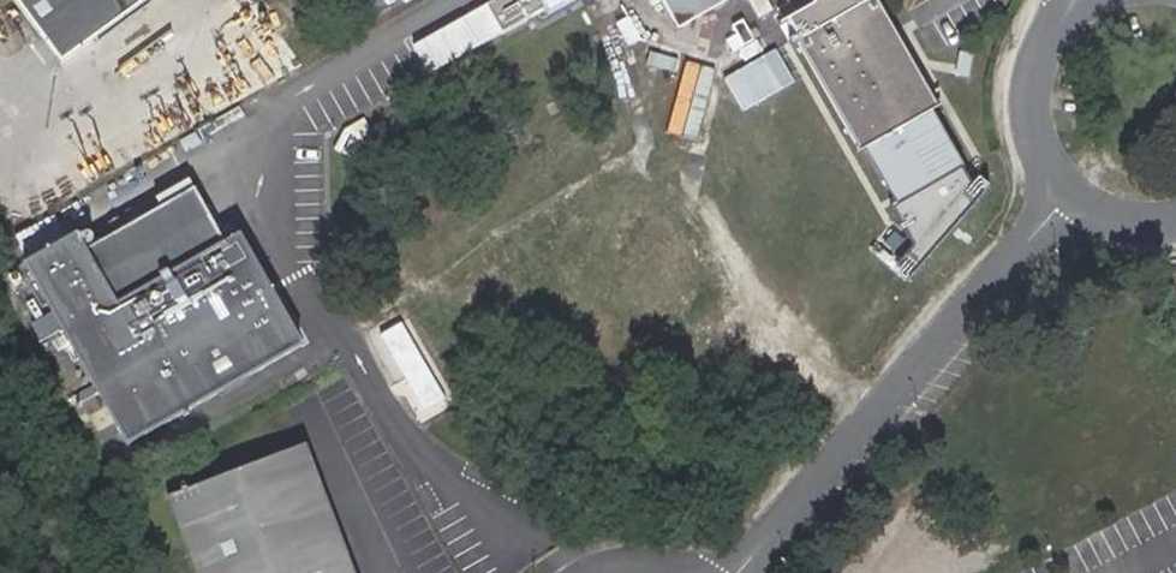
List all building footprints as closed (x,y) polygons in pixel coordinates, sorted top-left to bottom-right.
[(59,54),(133,0),(19,0),(59,54)] [(677,29),(730,0),(661,0),(677,29)] [(937,108),(876,1),(877,0),(787,0),(798,20),(790,25),(861,152),(865,150),(898,208),(909,200),(917,213),(948,195),(942,183),(964,170),(932,112),(937,108)] [(783,44),(731,74),(750,108),(802,78),(783,44)] [(224,245),(194,195),(90,254),(120,305),(224,245)] [(45,324),(53,338),(72,327),(64,313),(45,324)] [(429,407),(450,397),(409,319),(388,330),(429,407)] [(170,492),(199,572),(355,572),(309,442),(170,492)]
